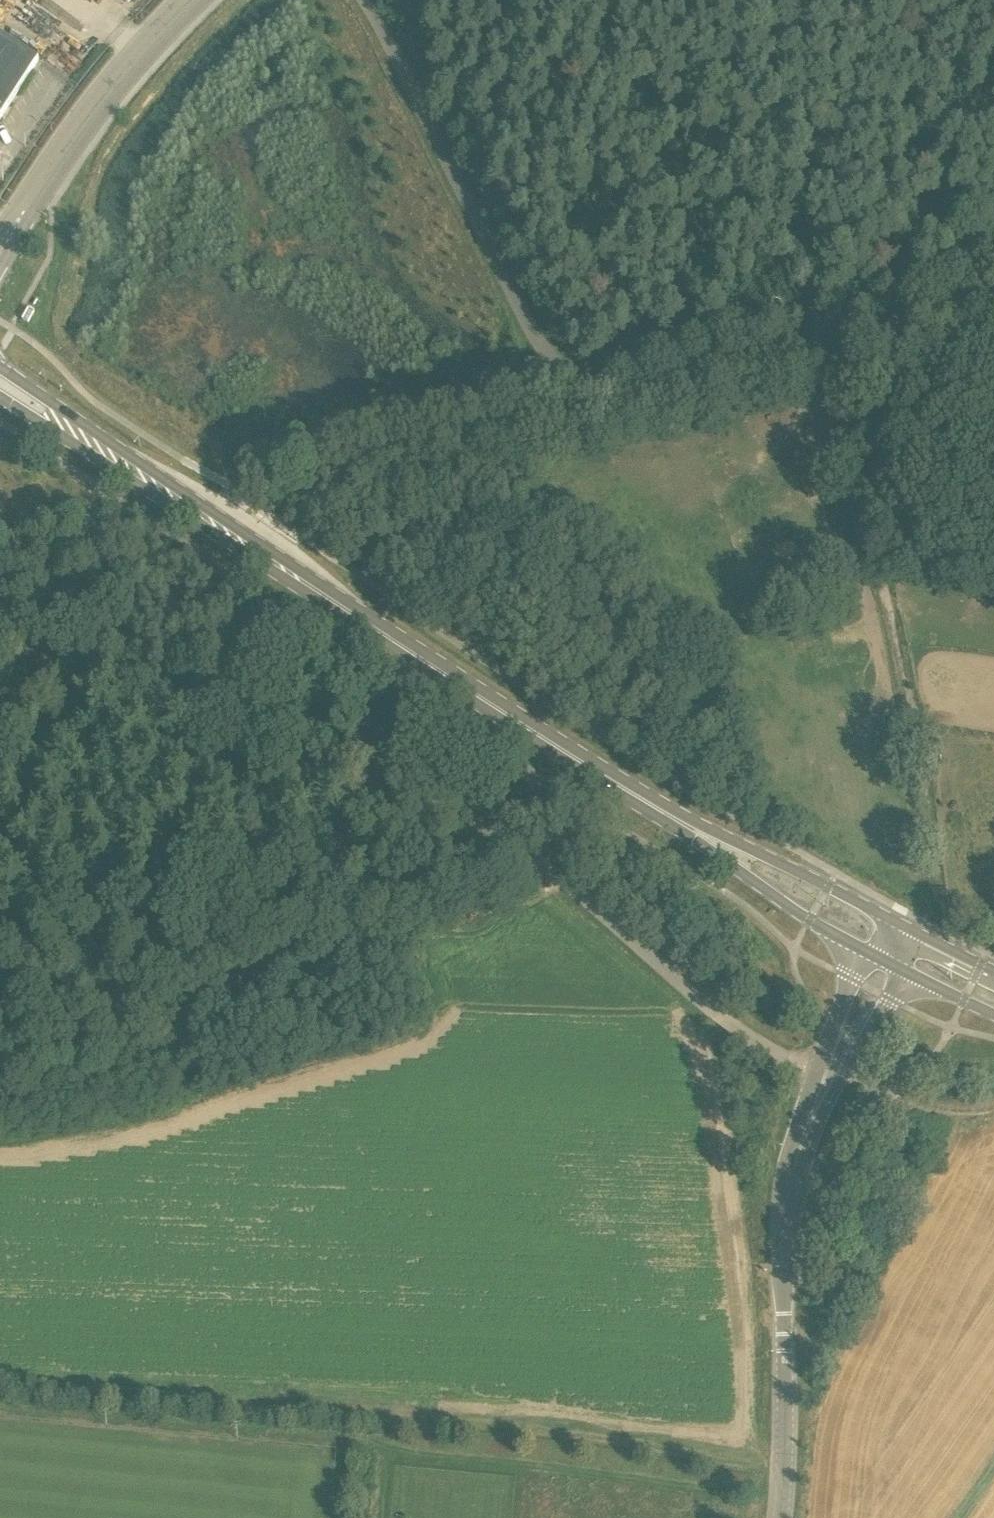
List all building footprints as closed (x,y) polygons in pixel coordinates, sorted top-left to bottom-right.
[(38,60),(0,35),(0,119),(38,60)]
